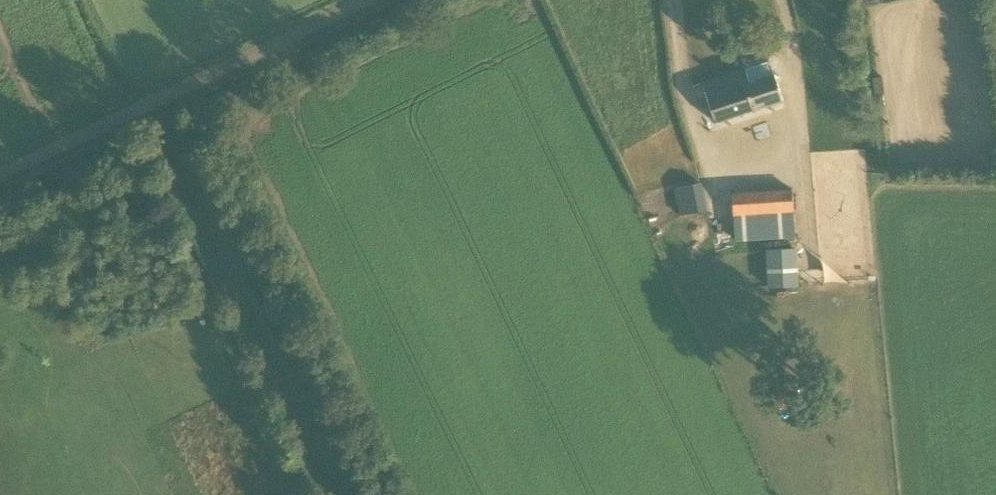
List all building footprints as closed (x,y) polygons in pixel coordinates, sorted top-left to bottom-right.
[(784,100),(772,64),(767,61),(746,68),(703,82),(716,122),(784,100)] [(674,188),(681,215),(709,209),(703,181),(674,188)] [(793,188),(733,192),(736,235),(796,231),(793,188)] [(770,286),(800,283),(797,250),(767,253),(770,286)] [(774,384),(776,408),(800,405),(798,381),(774,384)]
